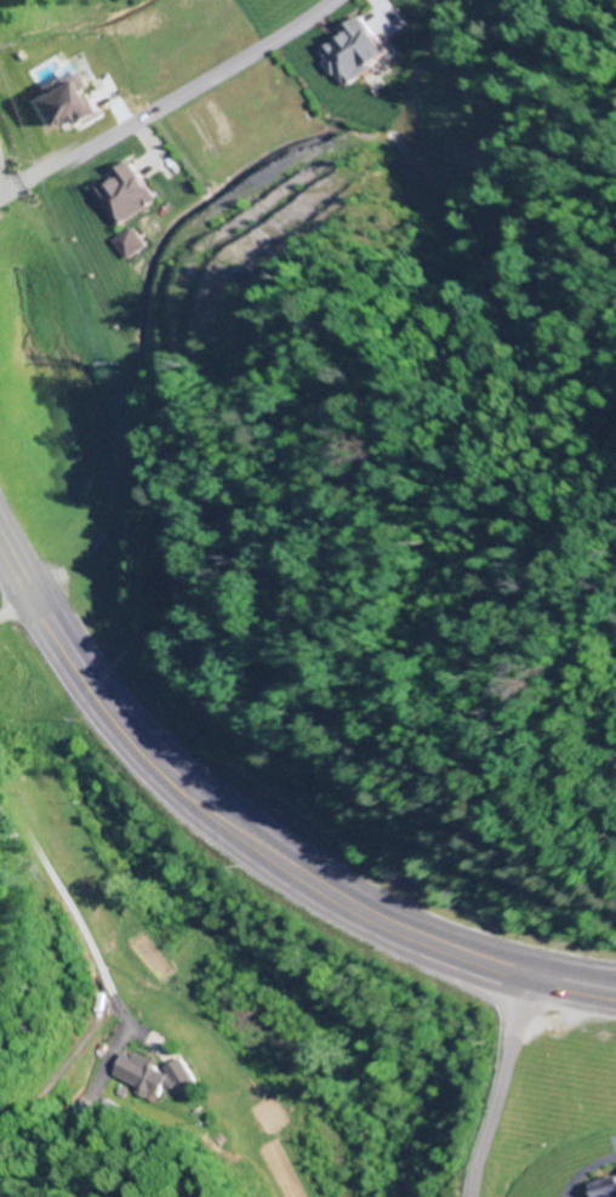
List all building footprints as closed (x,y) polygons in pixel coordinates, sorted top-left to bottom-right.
[(89,187),(113,227),(149,205),(125,165),(89,187)] [(108,1079),(153,1100),(166,1071),(121,1051),(108,1079)] [(594,1184),(598,1196),(615,1196),(615,1178),(594,1184)]
